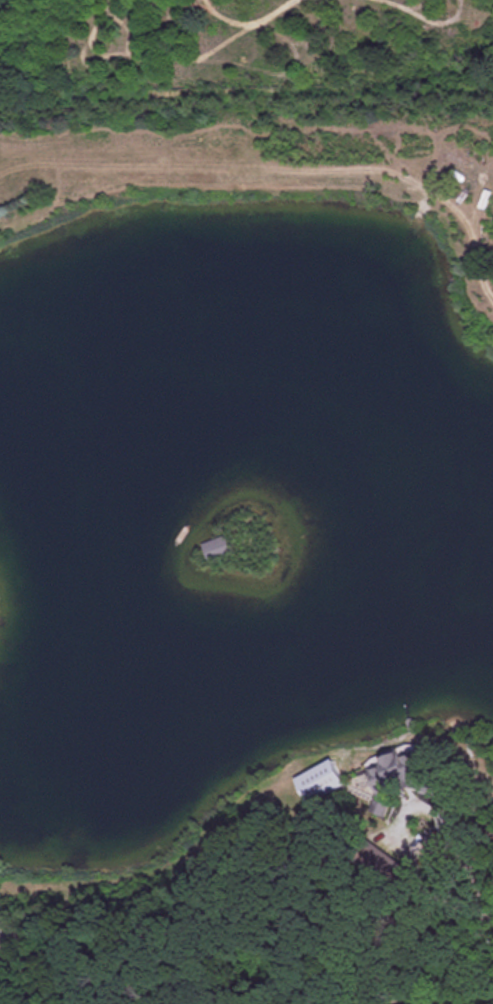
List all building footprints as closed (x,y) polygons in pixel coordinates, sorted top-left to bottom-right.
[(232,554),(226,536),(200,544),(206,563),(232,554)] [(308,805),(353,782),(370,816),(426,787),(430,795),(435,792),(416,754),(402,761),(399,755),(363,774),(360,769),(341,779),(331,760),(295,779),(308,805)]
